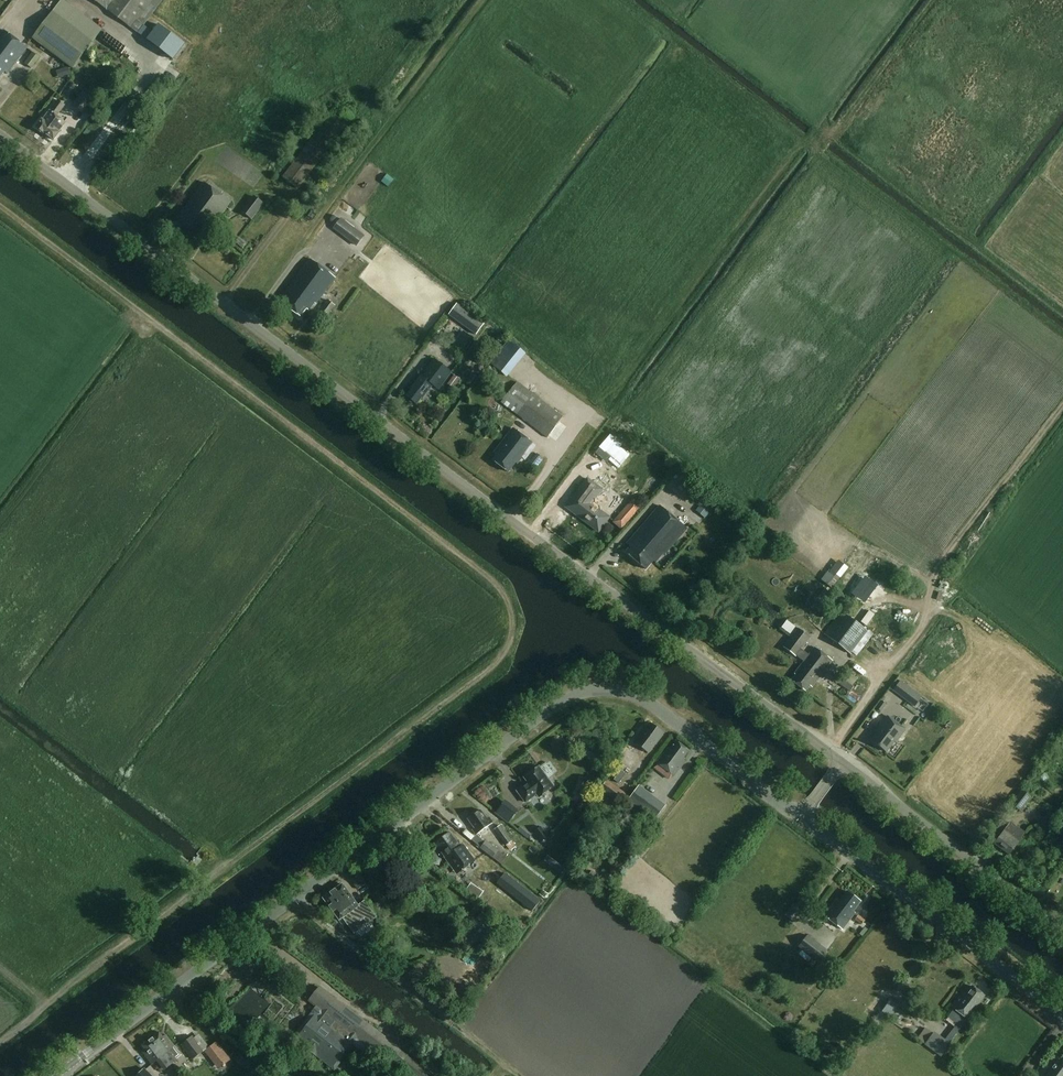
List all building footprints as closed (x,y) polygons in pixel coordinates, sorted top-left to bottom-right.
[(173,59),(185,44),(159,24),(153,31),(144,25),(162,0),(111,0),(110,1),(108,0),(93,0),(173,59)] [(53,11),(32,38),(72,69),(93,42),(53,11)] [(5,71),(7,73),(27,48),(4,31),(0,36),(0,78),(5,71)] [(33,52),(25,63),(32,68),(40,58),(33,52)] [(62,69),(64,77),(70,75),(68,67),(62,69)] [(72,106),(83,115),(95,100),(83,91),(72,106)] [(44,133),(54,140),(60,132),(59,132),(66,123),(57,116),(65,105),(58,100),(43,119),(36,127),(44,133)] [(337,105),(282,177),(298,189),(352,118),(337,105)] [(214,224),(215,222),(225,210),(231,202),(204,182),(174,222),(197,239),(204,229),(207,231),(213,223),(214,224)] [(253,196),(240,211),(250,219),(263,204),(253,196)] [(361,228),(366,219),(342,205),(336,214),(361,228)] [(334,228),(357,245),(364,236),(341,218),(334,228)] [(229,227),(222,222),(218,228),(225,232),(229,227)] [(335,278),(311,259),(283,296),(289,300),(285,305),(301,317),(307,309),(309,310),(315,303),(316,304),(335,278)] [(321,309),(328,315),(335,305),(328,300),(321,309)] [(486,322),(465,306),(456,318),(477,333),(486,322)] [(526,361),(520,356),(517,359),(512,354),(501,366),(506,371),(498,379),(505,384),(526,361)] [(423,376),(412,389),(413,390),(408,397),(408,398),(408,400),(411,402),(413,402),(416,404),(422,397),(423,397),(433,384),(438,388),(441,383),(442,383),(451,372),(435,360),(423,376)] [(447,383),(453,387),(460,379),(454,374),(447,383)] [(501,403),(547,438),(564,416),(518,381),(501,403)] [(535,446),(513,429),(494,452),(497,454),(493,460),(509,471),(516,462),(518,463),(522,457),(525,459),(535,446)] [(630,455),(609,438),(601,447),(621,465),(630,455)] [(537,453),(529,463),(535,469),(544,459),(537,453)] [(588,478),(571,499),(578,505),(573,512),(582,518),(580,520),(589,527),(591,525),(599,532),(610,518),(591,503),(602,488),(588,478)] [(696,510),(705,517),(717,502),(708,495),(701,503),(696,510)] [(634,498),(614,522),(622,529),(643,506),(634,498)] [(627,552),(646,569),(653,560),(655,562),(663,553),(664,554),(686,529),(660,507),(627,544),(631,548),(627,552)] [(563,518),(551,514),(546,528),(553,530),(555,523),(561,525),(563,518)] [(909,611),(913,602),(907,600),(903,608),(909,611)] [(841,611),(824,633),(850,654),(867,630),(841,611)] [(858,613),(854,617),(864,625),(868,620),(858,613)] [(784,647),(796,656),(802,649),(810,637),(805,633),(804,632),(799,628),(784,647)] [(804,662),(795,674),(796,675),(792,680),(806,691),(810,685),(812,687),(819,678),(818,677),(821,673),(822,674),(832,660),(815,647),(809,654),(802,649),(796,656),(804,662)] [(915,692),(908,686),(901,695),(908,701),(915,692)] [(877,734),(871,741),(886,752),(896,739),(898,740),(906,729),(888,716),(876,733),(877,734)] [(635,743),(648,753),(662,735),(660,733),(661,732),(650,723),(635,743)] [(670,749),(668,747),(657,761),(675,774),(686,760),(684,758),(689,751),(676,741),(670,749)] [(551,780),(549,779),(539,766),(524,777),(528,782),(517,790),(526,802),(537,794),(539,797),(554,786),(553,786),(553,783),(551,780)] [(626,774),(621,770),(614,779),(619,783),(626,774)] [(583,795),(589,779),(580,776),(575,792),(583,795)] [(607,779),(600,789),(620,803),(627,793),(607,779)] [(627,799),(655,820),(666,805),(639,785),(627,799)] [(1022,789),(1011,803),(1020,811),(1031,797),(1022,789)] [(600,807),(611,815),(618,805),(608,797),(600,807)] [(475,828),(473,829),(476,835),(493,822),(490,817),(487,819),(481,810),(468,819),(475,828)] [(1038,824),(1047,831),(1049,833),(1053,828),(1060,819),(1049,810),(1038,824)] [(1012,822),(1009,827),(1008,826),(994,843),(1009,854),(1020,841),(1019,840),(1025,832),(1012,822)] [(494,829),(509,850),(515,846),(500,825),(494,829)] [(542,826),(534,832),(542,842),(549,837),(542,826)] [(450,832),(435,843),(458,874),(475,861),(464,845),(461,847),(450,832)] [(501,863),(506,856),(486,841),(481,848),(501,863)] [(360,874),(352,880),(359,889),(367,883),(360,874)] [(343,884),(323,898),(339,920),(343,917),(354,933),(376,917),(364,901),(359,905),(343,884)] [(840,901),(838,899),(825,916),(843,929),(855,912),(853,911),(861,901),(847,891),(840,901)] [(794,932),(804,917),(793,910),(783,925),(794,932)] [(865,920),(859,915),(855,920),(862,925),(865,920)] [(827,949),(808,933),(798,945),(813,956),(808,962),(812,965),(817,959),(818,960),(827,949)] [(395,966),(401,970),(406,961),(400,957),(395,966)] [(952,1006),(969,1020),(981,1005),(978,1003),(984,995),(972,986),(967,993),(965,991),(957,1002),(956,1001),(952,1006)] [(401,1049),(400,1050),(373,1029),(319,987),(309,1000),(325,1013),(319,1020),(316,1017),(298,1040),(331,1065),(354,1036),(373,1051),(390,1063),(391,1062),(408,1075),(435,1075),(401,1049)] [(889,998),(880,1011),(889,1017),(898,1004),(889,998)] [(917,1038),(925,1044),(941,1056),(951,1043),(934,1031),(933,1033),(926,1027),(917,1038)] [(151,1038),(171,1065),(177,1060),(176,1059),(182,1055),(175,1046),(166,1034),(163,1037),(160,1032),(151,1038)] [(193,1035),(182,1044),(193,1059),(204,1050),(195,1038),(193,1035)] [(403,1046),(406,1039),(398,1037),(396,1043),(403,1046)] [(152,1064),(158,1059),(166,1069),(171,1065),(151,1038),(142,1045),(146,1050),(143,1052),(152,1064)] [(216,1043),(207,1050),(212,1057),(221,1050),(216,1043)] [(1048,1075),(1062,1075),(1062,1062),(1059,1059),(1047,1075),(1048,1075)]
